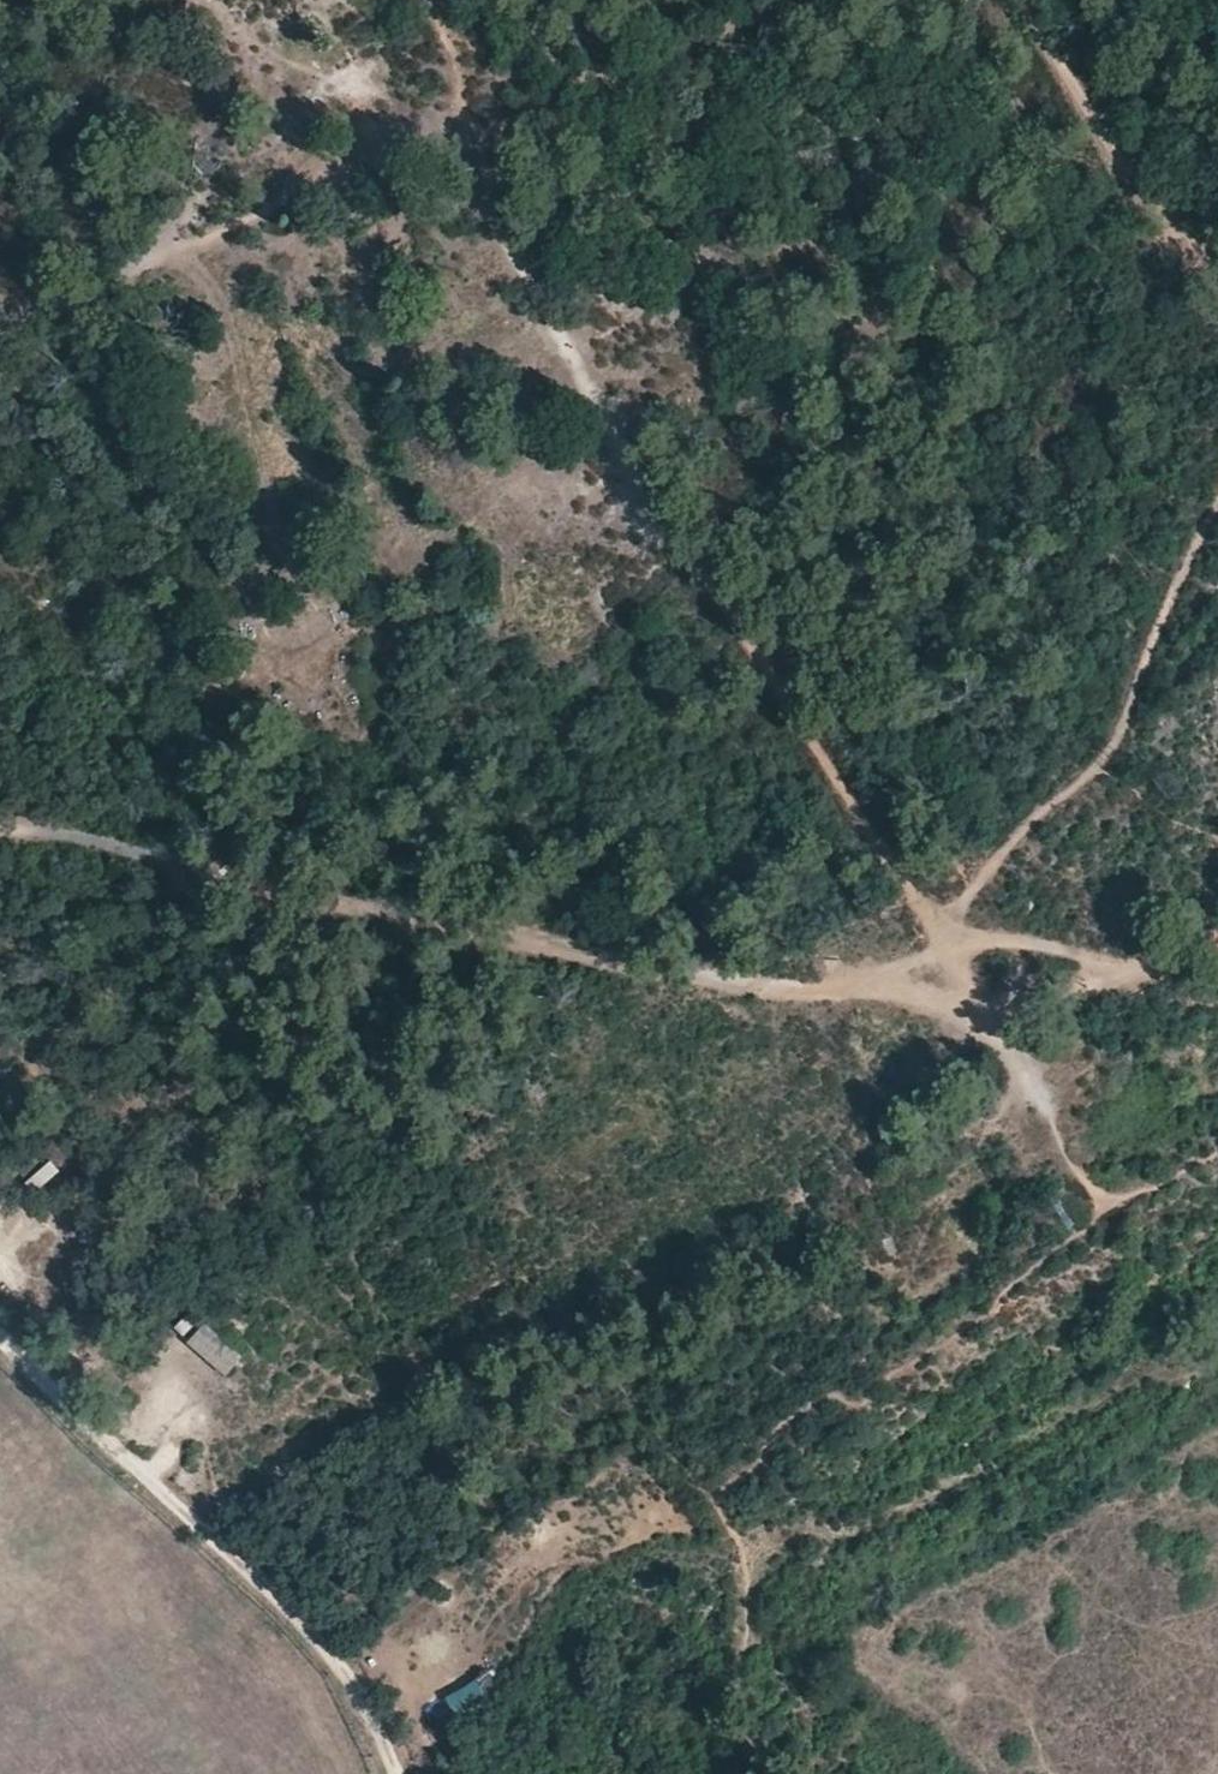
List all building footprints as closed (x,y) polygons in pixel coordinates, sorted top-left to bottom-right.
[(205,1325),(189,1343),(226,1376),(242,1358),(205,1325)]
